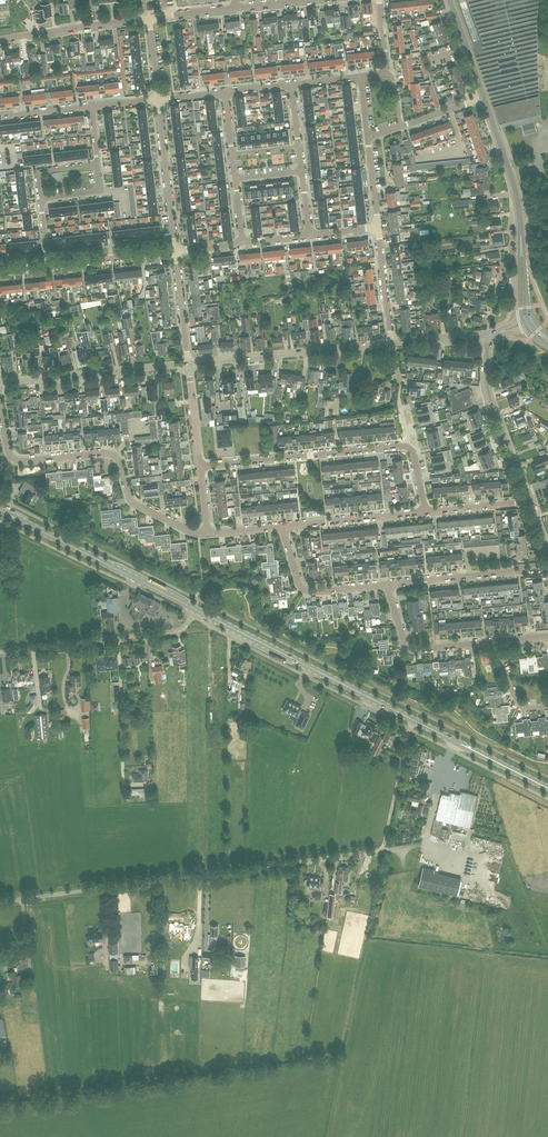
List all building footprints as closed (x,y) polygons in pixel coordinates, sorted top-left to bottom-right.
[(79,0),(64,0),(64,2),(59,3),(61,15),(69,13),(68,8),(75,7),(77,14),(81,14),(79,0)] [(465,23),(476,55),(494,107),(502,129),(504,129),(521,125),(534,122),(541,120),(539,112),(540,112),(537,77),(537,67),(536,22),(537,13),(538,0),(457,0),(465,23)] [(399,13),(398,11),(397,2),(390,3),(392,15),(399,14),(399,13)] [(364,14),(372,13),(371,3),(362,4),(364,14)] [(50,4),(41,5),(42,9),(36,10),(37,14),(33,14),(34,20),(37,19),(38,22),(46,21),(45,17),(51,16),(50,4)] [(348,6),(350,15),(345,16),(347,27),(351,26),(350,18),(359,17),(357,4),(348,6)] [(317,18),(315,9),(308,10),(309,19),(306,19),(302,20),(303,29),(305,42),(305,46),(310,45),(310,41),(308,25),(319,23),(318,18),(317,18)] [(347,27),(345,16),(340,16),(339,9),(332,10),(333,17),(334,23),(341,22),(341,28),(347,28),(347,27)] [(334,23),(333,17),(332,10),(325,10),(326,18),(321,18),(322,30),(328,30),(327,23),(331,23),(334,23)] [(292,30),(292,26),(290,14),(283,15),(284,23),(288,23),(288,27),(289,30),(292,30)] [(290,14),(292,26),(299,25),(298,22),(298,14),(290,14)] [(264,30),(268,30),(268,34),(272,33),(270,17),(267,17),(267,15),(263,16),(263,18),(264,28),(260,28),(261,32),(262,38),(265,38),(264,30)] [(270,17),(272,33),(275,33),(275,32),(274,25),(278,24),(277,16),(270,17)] [(233,21),(234,30),(234,33),(237,33),(236,29),(241,29),(240,20),(233,21)] [(227,30),(234,30),(233,21),(226,22),(227,30)] [(435,31),(443,28),(441,21),(432,24),(433,25),(430,26),(432,31),(435,30),(435,31)] [(214,42),(213,34),(211,23),(205,24),(206,33),(209,32),(209,38),(210,38),(210,42),(214,42)] [(211,23),(213,34),(216,34),(215,31),(220,31),(219,23),(211,23)] [(200,39),(204,38),(203,35),(206,34),(206,33),(205,24),(198,25),(199,33),(199,35),(200,34),(200,39)] [(364,35),(374,34),(373,26),(363,28),(364,35)] [(437,38),(446,35),(443,28),(435,31),(437,38)] [(126,42),(139,40),(138,33),(129,34),(130,39),(125,39),(126,42)] [(175,43),(184,42),(183,39),(189,38),(194,37),(193,34),(188,35),(183,35),(175,36),(175,43)] [(446,35),(437,38),(440,44),(448,41),(446,35)] [(107,39),(100,40),(101,48),(104,48),(105,54),(108,54),(109,54),(108,52),(107,39)] [(70,50),(67,50),(68,57),(75,56),(74,55),(80,54),(79,41),(69,42),(70,50)] [(93,41),(86,42),(87,51),(94,50),(95,50),(94,49),(93,41)] [(339,59),(338,51),(338,49),(343,48),(342,43),(334,44),(335,52),(335,59),(336,59),(339,59)] [(47,59),(54,58),(53,52),(52,44),(45,45),(46,53),(47,59)] [(36,54),(35,46),(27,47),(28,57),(29,56),(29,61),(33,61),(33,60),(38,60),(38,54),(36,54)] [(14,68),(13,61),(12,52),(5,53),(6,61),(9,61),(9,68),(14,68)] [(308,63),(309,71),(316,70),(315,58),(308,58),(309,62),(308,63)] [(323,70),(322,61),(319,61),(318,58),(315,58),(316,70),(323,70)] [(263,68),(264,76),(270,76),(269,67),(266,67),(265,60),(262,60),(263,68)] [(129,69),(142,67),(141,61),(132,62),(133,66),(129,66),(129,69)] [(459,72),(456,65),(448,68),(450,75),(459,72)] [(277,66),(269,67),(270,76),(278,75),(277,66)] [(225,81),(224,72),(217,73),(218,82),(225,81)] [(453,82),(461,79),(459,72),(450,75),(453,82)] [(132,82),(144,81),(143,74),(134,75),(135,79),(131,79),(132,82)] [(188,76),(179,77),(180,84),(189,83),(188,79),(195,78),(195,83),(199,83),(198,75),(193,75),(188,75),(188,76)] [(30,79),(23,79),(23,80),(20,80),(22,89),(25,88),(25,83),(30,82),(30,79)] [(111,83),(112,92),(119,91),(118,82),(114,82),(114,79),(111,79),(112,83),(111,83)] [(432,83),(434,87),(439,86),(439,85),(448,82),(447,79),(440,81),(438,81),(432,83)] [(455,88),(463,85),(461,79),(453,82),(455,88)] [(144,81),(132,82),(132,85),(135,85),(136,89),(144,88),(144,81)] [(430,90),(433,89),(431,84),(429,85),(428,84),(427,85),(420,85),(420,82),(411,83),(412,90),(420,89),(427,88),(429,88),(430,90)] [(463,85),(455,88),(457,95),(466,92),(463,85)] [(59,100),(58,91),(51,92),(52,101),(59,100)] [(38,93),(39,102),(46,101),(45,92),(38,93)] [(430,101),(422,102),(413,103),(414,110),(423,109),(422,105),(430,105),(430,101)] [(253,116),(258,115),(258,112),(253,113),(250,113),(250,109),(245,110),(237,111),(238,118),(246,117),(253,116)] [(305,120),(315,119),(314,112),(305,113),(306,116),(305,116),(305,120)] [(466,123),(475,120),(473,113),(464,116),(466,123)] [(82,130),(81,124),(85,124),(84,115),(77,116),(78,124),(80,135),(86,134),(86,130),(82,130)] [(247,124),(246,117),(238,118),(239,125),(247,124)] [(469,129),(477,126),(475,120),(466,123),(469,129)] [(449,134),(448,131),(452,130),(449,121),(443,124),(446,132),(447,134),(449,134)] [(197,132),(204,131),(206,131),(205,127),(202,128),(201,122),(199,122),(196,123),(197,132)] [(2,133),(9,133),(8,124),(1,125),(2,133)] [(439,134),(446,132),(443,124),(436,126),(439,134)] [(315,125),(307,126),(308,133),(316,133),(315,125)] [(436,135),(439,134),(436,126),(430,128),(433,136),(434,141),(437,140),(436,135)] [(471,136),(480,133),(477,126),(469,129),(471,136)] [(426,139),(433,136),(430,128),(423,130),(426,139)] [(281,142),(284,142),(289,141),(288,129),(279,130),(281,142)] [(281,142),(279,130),(271,131),(273,143),(278,143),(278,142),(281,142)] [(420,141),(426,139),(423,130),(417,132),(420,141)] [(268,144),(273,143),(271,131),(264,132),(265,144),(268,144)] [(213,140),(221,139),(220,132),(212,133),(212,136),(208,136),(208,140),(213,140)] [(247,133),(249,146),(252,145),(252,146),(257,145),(256,132),(247,133)] [(262,144),(265,144),(264,132),(256,132),(257,145),(262,145),(262,144)] [(413,143),(420,141),(417,132),(410,135),(413,143)] [(247,133),(239,134),(241,147),(246,146),(249,146),(247,133)] [(473,142),(482,139),(480,133),(471,136),(473,142)] [(391,151),(411,149),(410,146),(408,139),(403,141),(405,146),(400,147),(399,143),(391,144),(391,151)] [(475,149),(484,146),(482,139),(473,142),(475,149)] [(69,159),(68,150),(64,151),(63,145),(63,141),(60,141),(61,146),(61,151),(62,159),(69,159)] [(477,155),(486,152),(484,146),(475,149),(477,155)] [(409,160),(415,159),(415,155),(414,155),(412,150),(411,150),(411,149),(391,151),(392,158),(401,157),(400,154),(409,153),(409,160)] [(486,152),(477,155),(480,162),(488,159),(488,158),(490,157),(488,153),(487,154),(486,152)] [(144,167),(152,166),(152,159),(143,160),(144,164),(133,165),(133,168),(138,167),(144,167)] [(394,171),(403,170),(402,163),(393,164),(394,171)] [(477,175),(488,174),(487,166),(477,168),(477,164),(463,165),(463,169),(470,168),(470,171),(473,170),(474,174),(469,175),(469,179),(475,178),(475,175),(477,175)] [(353,175),(361,174),(360,168),(352,169),(352,172),(349,172),(350,176),(353,175)] [(26,170),(25,169),(24,170),(24,169),(15,170),(16,174),(10,174),(10,175),(6,175),(1,176),(1,179),(2,179),(25,176),(24,174),(25,173),(26,173),(26,170)] [(312,177),(321,176),(320,169),(312,170),(312,177)] [(409,173),(409,172),(408,170),(403,170),(394,171),(394,178),(403,177),(403,173),(409,173)] [(479,182),(488,181),(488,174),(477,175),(475,175),(475,178),(478,178),(479,182)] [(406,187),(417,186),(416,182),(407,183),(407,181),(410,181),(410,177),(403,177),(394,178),(395,185),(404,185),(404,187),(406,187)] [(287,193),(295,192),(294,180),(289,180),(289,181),(285,181),(287,193)] [(279,194),(287,193),(285,181),(282,181),(277,182),(279,194)] [(347,190),(354,189),(362,188),(362,181),(353,182),(354,186),(347,187),(347,190)] [(488,181),(479,182),(478,182),(478,187),(475,188),(476,194),(481,193),(480,190),(489,189),(488,181)] [(270,195),(279,194),(277,182),(272,182),(272,183),(269,183),(270,195)] [(322,182),(313,183),(314,190),(322,189),(322,182)] [(263,196),(262,183),(257,184),(254,185),(255,197),(263,196)] [(270,195),(269,183),(266,183),(262,183),(263,196),(270,195)] [(219,192),(227,191),(226,184),(218,185),(218,189),(213,189),(214,192),(219,192)] [(255,197),(254,185),(250,185),(245,185),(247,198),(255,197)] [(344,204),(364,201),(363,195),(355,196),(355,200),(341,201),(341,204),(344,204)] [(411,206),(420,205),(419,195),(414,196),(415,201),(410,202),(411,206)] [(405,197),(387,199),(387,202),(386,202),(387,205),(388,205),(388,206),(397,205),(397,201),(401,201),(405,200),(405,197)] [(487,198),(473,200),(473,208),(479,207),(478,203),(485,202),(486,205),(488,205),(488,211),(499,210),(498,200),(488,202),(487,198)] [(318,207),(327,206),(326,199),(318,200),(318,207)] [(288,210),(297,209),(296,202),(287,203),(288,210)] [(28,203),(19,204),(17,204),(9,205),(4,206),(4,208),(5,213),(11,212),(10,208),(14,207),(20,207),(20,210),(29,209),(28,203)] [(81,212),(88,212),(87,203),(80,204),(81,212)] [(222,218),(230,217),(229,210),(221,211),(221,212),(222,218)] [(389,219),(409,217),(408,214),(401,215),(400,210),(388,212),(389,219)] [(345,217),(343,217),(344,226),(348,225),(348,226),(353,226),(352,219),(350,220),(350,216),(345,217)] [(398,225),(402,225),(402,224),(398,225),(398,221),(409,220),(409,217),(389,219),(390,226),(398,225)] [(328,219),(320,220),(321,227),(329,226),(329,222),(337,221),(337,227),(342,226),(341,218),(336,218),(328,219)] [(501,227),(500,219),(489,221),(486,221),(486,225),(490,224),(490,228),(501,227)] [(201,224),(201,220),(195,221),(187,222),(188,229),(196,228),(196,224),(201,224)] [(101,240),(108,240),(108,238),(111,238),(110,231),(106,231),(103,228),(102,228),(102,222),(99,222),(99,227),(100,232),(101,240)] [(409,232),(420,230),(419,227),(405,229),(403,229),(402,225),(398,225),(390,226),(391,233),(403,232),(405,232),(406,232),(408,231),(409,232)] [(68,244),(66,236),(63,236),(63,231),(62,231),(61,227),(59,227),(59,232),(60,237),(61,245),(68,244)] [(33,230),(32,230),(28,230),(29,235),(30,240),(31,249),(33,248),(33,250),(39,249),(38,243),(37,243),(37,239),(33,240),(33,236),(34,235),(33,230)] [(403,232),(391,233),(392,241),(400,240),(400,236),(404,235),(403,232)] [(202,234),(197,234),(188,235),(189,242),(198,241),(197,237),(203,237),(204,241),(208,241),(207,236),(207,233),(202,234)] [(68,244),(75,244),(74,235),(66,236),(68,244)] [(485,247),(493,246),(503,245),(502,236),(492,237),(493,243),(484,244),(485,247)] [(54,246),(61,245),(60,237),(53,238),(54,246)] [(361,241),(362,249),(365,249),(366,254),(373,253),(372,248),(369,248),(368,240),(361,241)] [(349,251),(356,250),(355,241),(348,242),(349,251)] [(343,251),(342,243),(334,244),(335,252),(336,252),(336,259),(336,264),(339,264),(339,259),(339,256),(343,256),(342,251),(343,251)] [(285,258),(284,250),(277,250),(278,259),(285,258)] [(482,259),(480,251),(473,252),(471,252),(472,256),(472,259),(474,259),(480,258),(480,260),(482,259)] [(392,260),(400,259),(399,252),(391,253),(392,260)] [(500,260),(499,252),(485,254),(485,257),(490,257),(490,261),(500,260)] [(234,255),(227,256),(228,264),(232,263),(232,267),(235,266),(235,263),(234,255)] [(393,268),(401,267),(400,259),(392,260),(393,268)] [(203,272),(211,271),(210,264),(206,265),(206,262),(202,264),(202,266),(203,272)] [(473,274),(490,277),(491,270),(491,265),(489,265),(481,266),(481,269),(484,269),(483,273),(474,271),(473,274)] [(394,275),(402,274),(401,270),(405,269),(405,266),(401,267),(393,268),(394,275)] [(133,285),(136,284),(135,270),(128,271),(129,278),(133,278),(132,279),(133,285)] [(105,273),(106,288),(107,289),(109,289),(108,284),(113,283),(112,273),(111,271),(108,272),(107,273),(105,273)] [(123,286),(121,271),(118,272),(118,271),(115,271),(115,272),(116,280),(120,279),(120,280),(119,281),(119,283),(120,284),(120,285),(122,286),(123,286)] [(148,280),(152,279),(158,279),(165,278),(165,271),(157,272),(157,275),(146,277),(147,280),(148,280)] [(104,288),(106,288),(105,273),(98,274),(100,285),(99,282),(103,281),(104,282),(103,282),(104,288)] [(394,282),(403,281),(402,274),(394,275),(394,282)] [(488,284),(490,277),(473,274),(473,277),(476,277),(476,278),(481,279),(481,282),(472,280),(472,281),(488,284)] [(91,293),(94,293),(93,285),(92,275),(85,276),(86,284),(90,284),(91,289),(90,289),(91,293)] [(77,295),(77,291),(76,287),(75,277),(69,278),(70,285),(74,284),(74,286),(73,286),(74,295),(77,295)] [(395,289),(403,288),(403,284),(409,284),(409,283),(412,283),(412,280),(408,280),(403,281),(394,282),(395,289)] [(32,282),(30,282),(29,281),(26,281),(26,283),(27,290),(30,290),(31,296),(29,296),(30,300),(32,300),(35,299),(34,297),(34,296),(33,289),(32,282)] [(373,281),(364,282),(362,282),(363,286),(359,286),(359,287),(359,290),(365,289),(374,288),(373,281)] [(487,291),(488,284),(472,281),(471,284),(474,284),(474,285),(480,286),(479,289),(487,291)] [(396,296),(404,295),(408,294),(407,287),(403,288),(395,289),(396,296)] [(404,295),(396,296),(397,303),(405,302),(404,298),(409,298),(409,297),(414,297),(414,296),(419,295),(419,293),(410,294),(408,294),(404,295)] [(478,300),(479,296),(470,296),(469,300),(472,301),(471,304),(475,305),(475,309),(483,311),(485,300),(479,299),(479,300),(478,300)] [(442,298),(435,298),(436,308),(443,308),(442,298)] [(134,308),(146,307),(146,300),(139,300),(134,308)] [(449,326),(457,325),(457,321),(461,321),(459,302),(453,303),(454,307),(451,307),(451,315),(448,316),(449,326)] [(79,313),(83,312),(81,304),(77,305),(69,307),(70,312),(78,310),(79,313)] [(401,316),(409,315),(415,315),(414,311),(410,312),(410,309),(409,309),(408,308),(401,309),(401,316)] [(467,315),(468,311),(462,310),(461,313),(462,320),(466,321),(467,317),(473,318),(472,322),(481,325),(482,318),(470,314),(469,315),(467,315)] [(440,327),(439,313),(429,314),(425,315),(426,323),(430,322),(431,328),(440,327)] [(420,322),(424,321),(423,321),(423,319),(422,319),(419,319),(419,318),(410,319),(409,315),(401,316),(402,323),(410,323),(410,322),(415,322),(416,322),(420,322)] [(123,321),(125,328),(133,326),(131,316),(123,318),(123,321)] [(170,317),(163,318),(164,325),(164,329),(171,328),(171,324),(170,317)] [(308,319),(310,335),(311,335),(312,340),(319,339),(318,329),(315,329),(314,325),(318,325),(317,318),(308,319)] [(299,331),(300,341),(307,341),(305,327),(308,327),(307,319),(303,320),(303,322),(301,322),(302,331),(299,331)] [(341,327),(342,327),(343,336),(350,336),(349,327),(346,327),(345,319),(340,320),(341,327)] [(300,341),(299,331),(298,325),(294,326),(294,325),(292,326),(292,321),(288,321),(289,329),(292,329),(293,342),(300,341)] [(372,326),(371,324),(368,324),(368,321),(364,321),(365,324),(365,326),(366,334),(373,333),(372,326)] [(237,332),(236,328),(235,322),(227,323),(227,325),(232,324),(233,338),(237,337),(236,332),(237,332)] [(258,346),(265,345),(264,338),(267,337),(266,322),(258,323),(259,333),(256,333),(257,338),(258,346)] [(331,328),(331,323),(325,324),(327,338),(335,337),(336,336),(336,333),(334,332),(334,327),(331,328)] [(410,323),(402,323),(403,331),(411,330),(411,329),(415,329),(415,324),(410,325),(410,323)] [(206,352),(205,336),(204,336),(203,326),(196,327),(197,337),(201,337),(202,344),(198,344),(199,352),(206,352)] [(358,335),(366,334),(365,326),(357,327),(358,335)] [(279,337),(278,329),(274,329),(275,337),(272,337),(273,344),(282,343),(281,336),(279,337)] [(161,338),(160,331),(151,332),(153,344),(158,343),(159,354),(167,353),(166,342),(167,342),(166,338),(161,338)] [(72,348),(68,336),(67,332),(61,334),(62,337),(63,342),(66,342),(68,348),(72,348)] [(10,351),(15,350),(11,333),(6,334),(10,351)] [(123,336),(122,333),(118,334),(119,337),(120,344),(117,344),(119,354),(127,352),(124,336),(123,336)] [(226,341),(227,350),(234,349),(233,341),(230,341),(229,335),(226,335),(227,341),(226,341)] [(40,345),(46,344),(51,343),(49,336),(44,337),(44,338),(39,339),(40,345)] [(142,344),(141,336),(136,337),(136,340),(138,340),(138,344),(136,344),(137,354),(144,353),(143,343),(142,344)] [(205,336),(206,352),(213,351),(213,343),(211,343),(209,343),(209,341),(207,339),(207,337),(207,336),(205,336)] [(241,348),(250,348),(249,336),(240,337),(241,348)] [(80,361),(88,359),(87,358),(90,358),(87,347),(91,347),(90,339),(81,341),(82,348),(77,349),(79,359),(80,359),(80,361)] [(109,356),(106,345),(101,347),(100,346),(96,347),(95,348),(96,350),(98,359),(109,356)] [(49,352),(49,347),(44,348),(45,355),(42,356),(43,362),(42,362),(42,365),(43,365),(51,364),(50,360),(54,360),(53,352),(49,352)] [(68,353),(67,349),(63,350),(62,350),(61,350),(60,350),(59,351),(58,351),(59,355),(60,355),(63,363),(70,361),(68,353)] [(11,355),(11,351),(0,352),(1,362),(5,362),(6,370),(13,369),(11,355)] [(25,367),(32,367),(31,357),(32,357),(32,351),(26,352),(26,358),(24,358),(25,367)] [(414,364),(415,356),(408,356),(407,364),(414,364)] [(422,365),(422,357),(415,356),(414,364),(422,365)] [(429,366),(430,358),(422,357),(422,365),(429,366)] [(430,358),(429,366),(436,367),(437,359),(430,358)] [(450,375),(451,360),(448,360),(448,359),(445,358),(445,359),(444,359),(443,367),(447,368),(447,373),(448,375),(450,375)] [(458,369),(459,361),(451,360),(450,375),(449,378),(450,378),(449,384),(452,384),(451,384),(453,384),(454,376),(452,376),(453,369),(458,369)] [(463,384),(466,362),(459,361),(458,369),(461,369),(461,374),(460,383),(463,384)] [(466,362),(463,384),(471,385),(471,380),(467,379),(467,376),(472,376),(473,362),(466,362)] [(323,394),(324,380),(318,380),(319,371),(310,370),(308,383),(319,384),(318,393),(323,394)] [(326,376),(325,381),(331,382),(331,388),(332,388),(331,397),(341,398),(341,397),(338,394),(338,389),(339,385),(339,382),(336,382),(336,372),(328,371),(328,376),(326,376)] [(287,382),(288,374),(285,374),(285,372),(282,372),(281,373),(280,381),(281,381),(281,382),(281,383),(284,383),(285,383),(285,381),(287,382)] [(272,373),(266,374),(267,389),(276,388),(276,385),(275,378),(272,378),(272,373)] [(339,385),(338,389),(346,390),(346,391),(351,392),(352,374),(343,373),(342,382),(339,381),(339,382),(339,385)] [(260,382),(257,382),(258,389),(258,393),(267,392),(267,389),(266,374),(259,375),(260,377),(260,382)] [(294,392),(294,390),(296,375),(288,374),(287,382),(291,382),(290,392),(294,392)] [(298,375),(296,375),(294,390),(297,390),(298,383),(301,383),(302,375),(302,374),(299,374),(298,375)] [(254,375),(246,376),(247,388),(251,387),(251,390),(258,389),(257,382),(254,383),(254,378),(254,375)] [(230,378),(229,378),(230,391),(237,390),(237,393),(241,392),(240,382),(236,382),(236,377),(234,377),(234,376),(230,377),(230,378)] [(503,389),(507,387),(509,391),(521,386),(519,381),(520,380),(518,377),(517,376),(512,378),(511,377),(500,381),(503,389)] [(223,391),(230,391),(229,378),(222,378),(223,391)] [(214,394),(213,387),(214,387),(213,379),(205,380),(206,388),(210,388),(210,394),(214,394)] [(165,381),(165,383),(163,383),(164,393),(174,392),(173,382),(169,382),(168,381),(165,381)] [(389,399),(389,390),(383,390),(384,382),(374,381),(373,394),(382,395),(382,398),(389,399)] [(427,389),(427,384),(417,383),(417,386),(410,385),(409,393),(414,394),(413,395),(420,396),(421,388),(427,389)] [(154,399),(154,401),(158,400),(157,385),(152,385),(152,384),(148,384),(148,386),(147,386),(148,399),(154,399)] [(132,398),(132,395),(131,387),(124,388),(125,395),(129,395),(130,401),(131,402),(132,402),(132,401),(132,398)] [(451,392),(449,387),(446,388),(453,412),(473,405),(470,397),(473,396),(470,388),(458,392),(457,389),(451,392)] [(360,398),(360,396),(361,389),(358,388),(353,388),(353,397),(360,398)] [(94,402),(93,391),(86,391),(86,399),(90,399),(90,402),(89,402),(89,404),(90,405),(94,405),(94,402)] [(73,404),(72,393),(69,393),(68,392),(66,392),(65,393),(66,401),(69,401),(69,405),(73,404)] [(52,406),(51,395),(48,395),(47,394),(45,394),(45,396),(44,396),(45,402),(41,403),(41,405),(42,414),(45,414),(45,407),(52,406)] [(34,403),(33,396),(30,397),(30,398),(28,400),(24,400),(24,401),(22,401),(22,398),(14,399),(14,406),(31,404),(31,403),(34,403)] [(510,406),(519,403),(517,396),(508,400),(510,406)] [(203,403),(204,406),(205,406),(205,410),(209,410),(210,420),(215,420),(215,405),(211,406),(211,400),(204,400),(204,403),(203,403)] [(423,402),(424,406),(421,407),(416,408),(418,415),(433,411),(430,401),(423,402)] [(23,412),(23,408),(28,408),(28,407),(31,407),(31,404),(14,406),(15,413),(23,412)] [(468,420),(468,421),(481,416),(479,409),(474,411),(472,412),(470,409),(463,412),(466,418),(467,418),(468,420)] [(28,418),(28,414),(26,414),(25,411),(23,412),(15,413),(16,420),(26,419),(27,418),(26,418),(28,418)] [(228,412),(228,421),(239,420),(238,411),(228,412)] [(435,422),(433,411),(418,415),(419,422),(424,421),(427,420),(428,423),(435,422)] [(121,419),(127,418),(127,414),(117,415),(118,422),(122,422),(121,419)] [(526,420),(523,414),(514,417),(517,426),(526,423),(529,429),(534,427),(530,419),(526,420)] [(484,422),(481,416),(468,421),(468,420),(467,421),(470,431),(478,428),(476,425),(479,424),(484,422)] [(26,419),(16,420),(16,427),(28,425),(27,418),(26,419)] [(100,439),(107,438),(105,419),(106,429),(99,430),(100,439)] [(114,437),(113,428),(108,429),(108,423),(108,419),(105,419),(107,438),(114,437)] [(542,419),(539,425),(547,430),(547,423),(542,419)] [(170,429),(179,428),(178,425),(179,425),(179,422),(178,422),(178,421),(169,422),(169,423),(170,429)] [(388,435),(391,434),(392,435),(396,435),(397,434),(396,429),(395,429),(394,425),(390,426),(390,422),(387,422),(387,426),(388,435)] [(278,437),(277,427),(284,427),(284,424),(282,424),(270,425),(271,439),(278,439),(278,437)] [(60,443),(60,434),(59,425),(55,425),(56,435),(52,435),(53,444),(60,443)] [(224,429),(223,425),(216,425),(216,430),(218,447),(232,446),(231,428),(224,429)] [(433,427),(434,430),(431,431),(426,432),(428,439),(443,435),(441,425),(433,427)] [(74,433),(74,442),(81,441),(80,432),(82,432),(81,427),(77,428),(78,432),(74,433)] [(93,440),(92,431),(92,428),(89,429),(89,431),(85,432),(86,440),(93,440)] [(113,428),(114,437),(121,437),(120,428),(113,428)] [(170,436),(179,435),(179,428),(170,429),(170,436)] [(524,444),(533,441),(532,437),(535,435),(533,429),(529,430),(530,433),(521,436),(524,444)] [(321,442),(320,433),(316,433),(316,430),(313,430),(314,442),(321,442)] [(339,440),(346,439),(346,430),(338,431),(339,440)] [(471,438),(472,441),(472,442),(484,437),(482,431),(477,433),(475,434),(473,430),(466,433),(469,439),(471,438)] [(19,440),(28,439),(27,439),(32,439),(32,436),(27,436),(27,432),(19,433),(19,440)] [(171,444),(180,443),(179,435),(170,436),(171,444)] [(445,446),(443,435),(428,439),(430,446),(435,445),(437,444),(438,447),(445,446)] [(283,445),(286,445),(285,436),(278,437),(278,439),(279,446),(279,447),(283,447),(283,445)] [(472,442),(472,441),(470,442),(473,452),(481,449),(479,446),(482,445),(487,443),(484,437),(472,442)] [(28,439),(19,440),(20,448),(28,447),(32,446),(32,443),(28,443),(28,439)] [(538,450),(540,449),(543,448),(540,441),(535,444),(538,450)] [(172,451),(181,450),(180,443),(171,444),(172,451)] [(133,453),(142,452),(147,452),(146,449),(142,449),(141,445),(132,446),(131,447),(132,450),(133,450),(133,453)] [(446,461),(445,457),(448,456),(446,450),(439,452),(440,455),(437,455),(432,457),(433,464),(446,461)] [(481,450),(474,453),(476,459),(480,458),(481,461),(492,457),(489,450),(485,452),(482,453),(481,450)] [(547,463),(547,461),(546,455),(533,460),(534,464),(532,465),(535,473),(545,469),(544,465),(547,463)] [(492,457),(481,461),(480,461),(481,464),(479,465),(481,472),(488,469),(487,466),(489,465),(494,463),(492,457)] [(135,467),(149,466),(148,459),(134,460),(134,463),(133,464),(133,466),(135,467)] [(393,467),(402,466),(403,465),(403,462),(402,462),(401,459),(395,460),(393,460),(393,467)] [(371,460),(372,469),(379,469),(378,460),(371,460)] [(449,460),(446,461),(433,464),(435,471),(440,470),(443,469),(443,472),(451,471),(449,460)] [(351,471),(358,471),(357,462),(350,462),(351,471)] [(175,471),(184,470),(183,463),(174,464),(175,471)] [(330,473),(329,464),(322,465),(323,476),(326,476),(326,477),(330,477),(330,473)] [(149,466),(135,467),(135,470),(134,471),(134,473),(135,474),(144,473),(144,469),(149,468),(149,466)] [(390,472),(391,474),(403,473),(403,470),(404,470),(403,467),(402,466),(393,467),(394,471),(390,472)] [(94,484),(94,476),(93,468),(88,468),(88,469),(77,470),(78,478),(87,478),(88,485),(94,484)] [(287,469),(288,480),(289,480),(289,479),(291,479),(291,480),(295,479),(294,468),(287,469)] [(78,478),(77,470),(77,469),(72,470),(72,471),(62,472),(63,480),(71,479),(72,486),(79,485),(78,478)] [(282,481),(288,480),(287,469),(280,470),(281,478),(282,478),(282,481)] [(49,481),(56,481),(56,488),(63,487),(63,480),(62,472),(62,471),(57,471),(57,472),(46,473),(47,488),(50,488),(49,481)] [(500,480),(501,489),(509,489),(508,480),(503,480),(504,479),(504,477),(503,476),(504,476),(504,471),(499,471),(500,480)] [(94,476),(94,484),(95,487),(103,486),(104,493),(107,493),(107,495),(111,495),(109,476),(104,477),(104,478),(101,478),(101,475),(94,476)] [(383,485),(390,484),(390,480),(386,480),(385,475),(382,475),(383,485)] [(217,488),(226,487),(225,479),(216,480),(217,488)] [(25,481),(20,490),(24,493),(21,499),(29,504),(32,499),(34,500),(35,500),(36,498),(37,498),(36,494),(34,495),(32,494),(36,487),(25,481)] [(161,483),(161,481),(158,482),(158,486),(151,486),(152,497),(156,496),(156,495),(159,494),(159,489),(161,489),(161,483)] [(480,492),(481,492),(480,483),(473,483),(473,492),(476,492),(476,493),(477,494),(480,493),(480,492)] [(152,497),(151,486),(151,485),(147,485),(147,484),(140,485),(140,491),(144,491),(145,496),(148,496),(149,497),(152,497)] [(390,484),(383,485),(385,501),(389,500),(388,498),(391,498),(391,493),(387,494),(386,488),(391,488),(390,484)] [(399,492),(408,491),(407,484),(398,485),(399,492)] [(466,494),(466,493),(469,493),(468,484),(461,485),(462,493),(462,495),(463,495),(466,495),(466,494)] [(434,496),(441,496),(440,487),(433,487),(434,496)] [(179,494),(179,491),(176,491),(176,493),(172,494),(172,496),(173,506),(180,505),(179,494)] [(408,491),(399,492),(399,493),(394,493),(395,495),(394,496),(396,497),(396,498),(396,500),(397,500),(399,500),(400,500),(400,499),(409,498),(409,496),(408,496),(408,491)] [(374,493),(375,502),(382,501),(382,492),(374,493)] [(179,494),(180,505),(188,504),(187,494),(182,495),(182,493),(179,494)] [(218,502),(227,501),(227,493),(218,495),(218,502)] [(172,496),(168,496),(168,494),(165,494),(166,507),(173,506),(172,496)] [(326,507),(333,506),(333,497),(325,498),(326,507)] [(291,502),(292,511),(299,510),(298,501),(291,502)] [(247,515),(250,515),(249,502),(245,503),(246,506),(242,507),(243,515),(243,516),(244,517),(247,516),(247,515)] [(257,514),(256,505),(253,506),(252,505),(251,502),(249,502),(250,515),(253,514),(253,515),(253,516),(256,515),(257,515),(257,514)] [(102,520),(106,520),(106,527),(122,525),(121,519),(120,509),(101,511),(102,520)] [(514,521),(518,521),(517,514),(517,511),(512,511),(512,514),(512,515),(508,515),(509,522),(514,522),(514,521)] [(488,521),(488,526),(495,526),(495,520),(494,520),(493,516),(486,517),(487,521),(488,521)] [(138,533),(138,527),(137,517),(121,519),(122,525),(122,529),(129,528),(129,534),(138,533)] [(474,528),(481,527),(481,522),(480,522),(480,517),(473,518),(473,523),(474,523),(474,528)] [(481,527),(488,526),(488,521),(487,521),(486,517),(480,517),(480,522),(481,522),(481,527)] [(467,528),(474,528),(474,523),(473,523),(473,518),(466,519),(466,523),(467,523),(467,528)] [(461,532),(461,529),(460,524),(459,524),(459,519),(452,520),(452,525),(453,525),(454,530),(458,529),(458,532),(461,532)] [(461,529),(467,528),(467,523),(466,523),(466,519),(459,519),(459,524),(460,524),(461,529)] [(447,530),(454,530),(453,525),(452,525),(452,520),(445,521),(446,526),(446,525),(447,530)] [(438,531),(447,530),(446,525),(446,526),(445,521),(438,522),(439,527),(437,527),(438,531)] [(515,528),(519,528),(518,521),(514,521),(514,522),(509,522),(510,529),(515,529),(515,528)] [(427,527),(428,532),(435,531),(434,526),(433,526),(433,522),(426,523),(426,527),(427,527)] [(414,533),(421,533),(420,528),(419,528),(419,523),(412,524),(413,529),(414,533)] [(421,533),(428,532),(427,527),(426,527),(426,523),(419,523),(419,528),(420,528),(421,533)] [(407,534),(414,533),(413,529),(412,524),(405,525),(406,529),(407,529),(407,534)] [(155,545),(154,535),(153,525),(138,527),(138,533),(139,537),(145,536),(145,542),(152,542),(153,545),(155,545)] [(394,535),(400,535),(400,530),(399,530),(398,525),(392,526),(392,531),(393,531),(394,535)] [(400,535),(407,534),(407,529),(406,529),(405,525),(398,525),(399,530),(400,530),(400,535)] [(394,537),(394,535),(393,531),(392,531),(392,526),(384,527),(385,533),(382,534),(383,541),(384,547),(388,546),(387,538),(394,537)] [(371,528),(372,537),(372,538),(379,538),(379,536),(378,527),(371,528)] [(520,535),(520,534),(519,528),(515,528),(515,529),(510,529),(510,536),(516,536),(520,535)] [(323,542),(330,541),(329,532),(322,533),(323,542)] [(171,550),(171,543),(170,534),(154,535),(155,545),(155,546),(156,546),(157,548),(162,547),(162,551),(171,550)] [(522,541),(526,541),(525,534),(520,534),(520,535),(516,536),(516,542),(522,542),(522,541)] [(303,549),(312,548),(311,541),(302,542),(303,549)] [(522,548),(527,548),(526,541),(522,541),(522,542),(516,542),(517,549),(522,549),(522,548)] [(171,543),(171,550),(172,553),(172,559),(173,560),(179,560),(179,559),(188,558),(186,542),(171,543)] [(242,553),(251,552),(252,559),(258,558),(258,553),(257,545),(257,542),(252,542),(252,543),(242,545),(242,553)] [(267,561),(274,560),(272,542),(267,543),(267,544),(257,545),(258,553),(267,552),(267,561)] [(242,553),(242,545),(241,544),(236,544),(236,545),(226,546),(227,558),(235,557),(235,561),(243,560),(242,553)] [(227,558),(226,546),(226,545),(221,546),(221,547),(210,548),(211,556),(212,561),(220,560),(221,562),(228,562),(227,558)] [(312,548),(303,549),(304,557),(313,556),(316,556),(315,552),(312,553),(312,548)] [(522,549),(517,549),(518,557),(523,556),(523,555),(527,555),(527,548),(522,548),(522,549)] [(455,554),(455,562),(463,562),(462,553),(455,554)] [(415,558),(416,566),(419,566),(419,567),(420,567),(423,567),(423,566),(422,557),(418,557),(418,555),(415,555),(415,558)] [(435,565),(442,564),(441,555),(434,556),(435,565)] [(331,565),(330,556),(324,557),(322,557),(323,561),(328,560),(328,565),(328,566),(331,565)] [(402,568),(401,559),(401,556),(398,556),(398,559),(394,560),(395,569),(402,568)] [(394,560),(394,557),(387,558),(387,561),(388,569),(395,569),(394,560)] [(362,572),(369,571),(368,558),(365,559),(366,563),(361,563),(362,572)] [(368,558),(369,571),(377,570),(376,562),(371,562),(371,558),(368,558)] [(388,569),(387,561),(387,558),(384,558),(384,561),(380,561),(381,570),(388,569)] [(308,568),(317,567),(317,563),(319,562),(319,559),(317,560),(317,559),(308,560),(308,568)] [(270,576),(279,575),(278,565),(279,565),(278,560),(274,560),(267,561),(261,561),(262,568),(269,567),(270,576)] [(362,572),(361,563),(358,563),(357,561),(354,561),(355,573),(358,572),(358,573),(359,573),(362,573),(362,572)] [(283,590),(282,580),(283,580),(282,575),(279,575),(270,576),(266,576),(266,581),(265,581),(265,583),(267,583),(267,584),(273,584),(273,591),(275,591),(283,590)] [(539,587),(543,587),(543,580),(541,580),(541,576),(532,577),(533,582),(534,589),(539,588),(539,587)] [(513,587),(513,592),(520,592),(520,586),(519,586),(519,582),(512,583),(512,587),(513,587)] [(506,593),(506,588),(505,588),(505,583),(498,584),(498,589),(499,589),(499,594),(503,593),(503,595),(507,595),(506,593)] [(512,587),(512,583),(505,583),(505,588),(506,588),(506,593),(510,593),(510,596),(514,596),(513,592),(513,587),(512,587)] [(493,594),(499,594),(499,589),(498,589),(498,584),(491,585),(491,589),(492,589),(493,594)] [(486,595),(493,594),(492,589),(491,589),(491,585),(484,586),(485,590),(486,595)] [(472,596),(479,596),(478,591),(477,586),(470,587),(471,591),(472,591),(472,596)] [(486,595),(485,590),(484,586),(477,586),(478,591),(479,596),(483,595),(483,597),(486,597),(486,595)] [(465,597),(472,596),(472,591),(471,591),(470,587),(463,588),(464,593),(465,593),(465,597)] [(540,594),(544,594),(543,587),(539,587),(539,588),(534,589),(535,596),(540,595),(540,594)] [(442,602),(441,599),(446,598),(445,589),(438,590),(439,599),(439,602),(442,602)] [(283,590),(275,591),(273,591),(270,592),(271,599),(278,598),(279,607),(288,606),(287,595),(288,595),(287,590),(283,590)] [(149,598),(139,592),(137,595),(133,593),(130,600),(133,601),(130,608),(133,610),(130,616),(137,619),(137,618),(141,620),(146,612),(155,616),(161,603),(155,600),(149,597),(149,598)] [(409,608),(419,607),(419,600),(426,599),(426,601),(429,600),(428,594),(414,595),(414,598),(413,598),(412,599),(412,600),(408,601),(409,608)] [(544,600),(545,600),(544,594),(540,594),(540,595),(535,596),(535,603),(539,602),(541,602),(541,601),(545,601),(544,600)] [(114,628),(113,618),(114,617),(113,611),(118,611),(118,598),(107,598),(108,611),(103,612),(104,621),(106,620),(107,629),(114,628)] [(348,606),(348,610),(349,615),(357,614),(357,609),(364,608),(363,599),(354,600),(354,606),(348,606)] [(545,601),(541,601),(541,602),(541,605),(538,606),(539,609),(541,609),(547,608),(546,607),(547,607),(547,600),(545,600),(544,600),(545,601)] [(348,610),(348,606),(347,601),(338,602),(339,605),(337,605),(337,602),(332,603),(333,608),(333,611),(333,617),(342,616),(342,610),(348,610)] [(323,609),(317,609),(317,613),(317,616),(318,618),(327,618),(326,612),(333,611),(333,608),(332,603),(332,602),(323,603),(323,609)] [(374,618),(373,614),(380,614),(380,611),(379,602),(370,603),(370,609),(364,609),(365,626),(370,625),(372,625),(372,618),(374,618)] [(317,613),(317,609),(317,604),(308,605),(308,610),(301,611),(294,612),(294,617),(302,617),(302,620),(311,619),(311,617),(317,616),(317,613)] [(412,615),(423,614),(422,610),(420,611),(419,607),(409,608),(409,615),(412,615)] [(508,626),(507,617),(506,617),(506,613),(503,613),(503,616),(499,616),(499,618),(500,618),(501,627),(508,626)] [(423,614),(412,615),(413,622),(414,630),(420,629),(420,634),(432,633),(431,628),(424,628),(423,621),(423,614)] [(494,627),(493,618),(492,614),(489,615),(489,617),(485,617),(485,619),(486,628),(494,627)] [(447,632),(446,623),(439,624),(439,622),(434,622),(435,630),(440,629),(440,632),(447,632)] [(380,648),(387,648),(389,647),(388,638),(383,639),(382,633),(385,633),(384,627),(376,628),(376,633),(373,633),(374,642),(379,642),(380,648)] [(174,652),(169,652),(170,657),(173,657),(173,662),(178,661),(178,662),(186,661),(185,655),(185,654),(184,650),(181,650),(181,646),(177,647),(176,646),(175,646),(174,647),(173,647),(174,652)] [(380,648),(377,648),(378,657),(384,657),(384,664),(394,663),(393,653),(387,654),(387,648),(380,648)] [(140,663),(138,653),(130,654),(130,658),(127,658),(123,658),(125,666),(131,665),(140,663)] [(537,671),(538,671),(538,667),(547,666),(547,670),(547,653),(546,654),(546,657),(536,658),(537,671)] [(490,654),(482,655),(483,664),(491,664),(490,654)] [(536,671),(537,671),(536,658),(535,655),(530,655),(531,658),(520,659),(521,672),(523,672),(522,668),(531,667),(532,671),(536,671)] [(238,673),(246,659),(239,656),(235,663),(238,665),(236,667),(234,666),(232,670),(238,673)] [(117,667),(116,658),(109,659),(109,657),(104,657),(97,658),(97,659),(96,659),(96,662),(97,662),(98,669),(117,667)] [(465,675),(472,674),(470,658),(465,658),(465,659),(455,660),(456,671),(462,670),(462,668),(464,667),(465,675)] [(440,672),(448,671),(449,676),(450,676),(450,679),(454,678),(454,676),(456,676),(456,671),(455,660),(455,659),(449,660),(450,661),(439,662),(440,670),(439,670),(440,672)] [(440,670),(439,662),(439,661),(433,661),(433,663),(423,664),(423,672),(432,671),(433,678),(440,677),(440,672),(439,670),(440,670)] [(424,679),(423,672),(423,664),(422,662),(417,663),(417,664),(406,665),(407,673),(416,672),(417,680),(424,679)] [(163,682),(161,673),(163,673),(162,666),(152,667),(153,674),(154,674),(155,683),(163,682)] [(21,673),(20,672),(20,671),(18,671),(17,670),(16,670),(14,671),(13,672),(13,674),(13,676),(13,677),(13,678),(13,679),(13,681),(14,682),(14,685),(15,686),(16,685),(18,686),(21,686),(23,686),(24,685),(25,684),(35,683),(34,674),(30,675),(30,672),(21,673)] [(46,676),(46,675),(43,676),(42,677),(40,677),(41,687),(40,688),(41,694),(46,693),(46,690),(51,689),(50,681),(48,680),(48,676),(46,676)] [(68,692),(75,691),(75,686),(81,686),(80,675),(71,675),(72,684),(68,684),(68,692)] [(486,706),(501,705),(500,695),(503,695),(502,689),(497,690),(497,687),(484,688),(486,700),(490,699),(490,705),(486,706)] [(3,701),(11,700),(10,688),(2,689),(3,701)] [(233,692),(233,690),(228,690),(228,698),(238,698),(238,692),(233,692)] [(27,713),(34,712),(38,707),(38,705),(38,704),(37,694),(30,695),(31,702),(28,706),(26,707),(27,713)] [(86,699),(86,698),(82,699),(83,711),(87,711),(91,710),(90,699),(86,699)] [(301,707),(287,700),(283,709),(297,716),(297,715),(300,717),(296,725),(303,728),(310,715),(302,711),(302,712),(300,711),(301,707)] [(501,705),(486,706),(486,707),(493,707),(493,711),(497,710),(498,720),(494,721),(508,720),(507,709),(510,709),(509,704),(501,705)] [(37,738),(49,737),(47,714),(35,715),(37,738)] [(547,734),(546,720),(546,717),(541,718),(541,721),(531,722),(532,735),(533,735),(533,731),(542,730),(542,734),(547,734)] [(357,734),(363,722),(357,719),(351,730),(357,734)] [(532,735),(531,722),(530,719),(525,719),(525,723),(515,724),(516,737),(518,737),(517,733),(524,732),(524,736),(527,736),(532,735)] [(377,733),(374,731),(374,732),(373,731),(376,724),(368,720),(362,730),(372,735),(369,740),(373,742),(377,733)] [(390,744),(395,734),(387,730),(383,737),(380,735),(371,752),(376,755),(383,741),(386,742),(386,744),(389,745),(390,744)] [(133,781),(148,781),(147,770),(139,771),(139,774),(133,774),(133,781)] [(130,795),(139,795),(139,798),(147,798),(147,789),(130,789),(130,795)] [(419,802),(421,794),(409,791),(407,799),(419,802)] [(442,793),(431,835),(447,839),(449,830),(441,828),(443,822),(470,828),(479,796),(461,791),(460,794),(450,792),(449,794),(449,795),(442,793)] [(347,880),(349,868),(339,867),(338,879),(338,882),(336,882),(335,892),(340,893),(342,880),(347,880)] [(423,867),(418,886),(435,890),(439,873),(434,872),(435,870),(423,867)] [(321,898),(322,891),(321,891),(321,888),(319,888),(320,878),(308,876),(307,879),(306,880),(305,880),(305,881),(304,882),(305,883),(306,884),(307,885),(309,885),(308,888),(309,889),(309,890),(310,890),(313,891),(313,897),(321,898)] [(185,941),(192,941),(192,931),(191,931),(191,926),(185,926),(185,924),(180,924),(180,923),(175,923),(175,924),(170,924),(170,933),(185,933),(185,941)] [(218,935),(218,925),(211,925),(210,934),(209,934),(208,943),(216,943),(216,935),(218,935)] [(93,932),(93,931),(88,931),(88,936),(89,936),(89,939),(87,941),(87,944),(89,946),(92,946),(94,944),(93,940),(102,940),(102,931),(93,932)] [(118,969),(118,953),(118,942),(109,943),(109,954),(110,954),(110,959),(109,959),(109,970),(118,969)] [(26,967),(26,962),(25,953),(15,954),(16,963),(17,963),(17,968),(26,967)] [(125,963),(133,963),(132,955),(124,955),(125,963)] [(246,967),(246,956),(235,955),(234,966),(246,967)] [(198,956),(190,956),(190,968),(192,968),(192,979),(198,979),(198,956)] [(13,987),(22,986),(21,974),(18,975),(18,972),(11,973),(13,987)]
